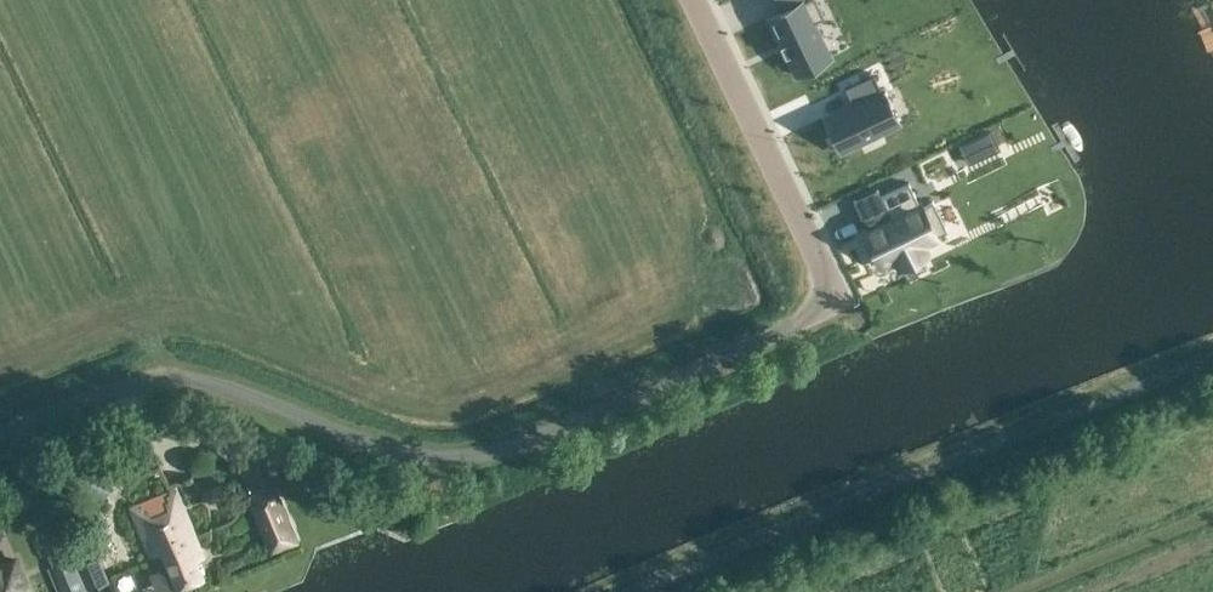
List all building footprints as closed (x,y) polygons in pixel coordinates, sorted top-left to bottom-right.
[(767,15),(796,73),(830,56),(812,20),(822,15),(815,0),(776,0),(780,9),(767,15)] [(851,101),(823,115),(840,150),(897,122),(881,87),(879,88),(872,73),(844,86),(851,101)] [(866,236),(861,239),(870,259),(876,256),(879,264),(894,256),(900,267),(926,254),(921,243),(936,236),(935,234),(946,229),(931,198),(921,203),(920,201),(918,202),(907,180),(880,194),(890,215),(862,229),(866,236)] [(271,550),(296,539),(288,520),(272,484),(268,486),(250,493),(247,494),(271,550)] [(202,579),(195,560),(203,557),(176,489),(131,506),(150,556),(162,551),(177,589),(202,579)] [(83,530),(64,538),(87,590),(106,583),(83,530)] [(43,547),(52,565),(47,567),(57,591),(82,591),(87,590),(64,538),(43,547)] [(29,591),(14,558),(0,564),(0,591),(28,591),(29,591)]
